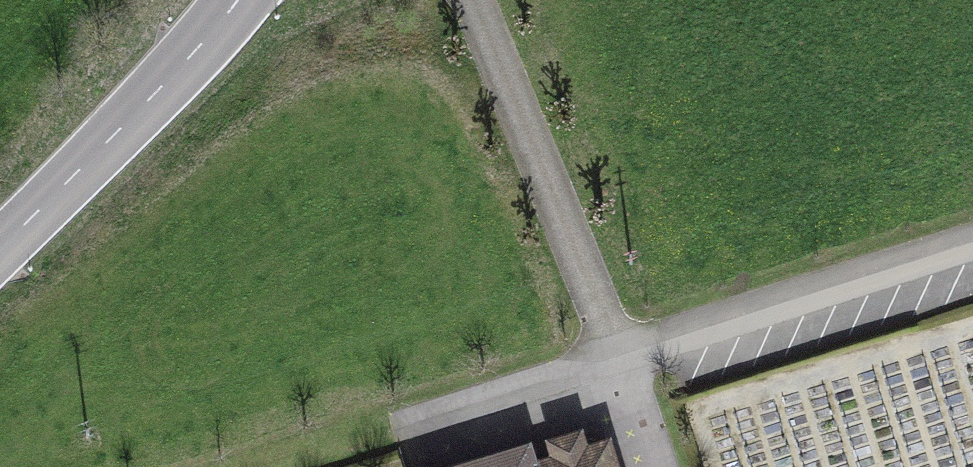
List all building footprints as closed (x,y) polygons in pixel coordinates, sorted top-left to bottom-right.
[(537,466),(613,466),(607,447),(585,454),(579,437),(552,445),(557,461),(537,466)] [(527,454),(484,466),(531,466),(527,454)]
